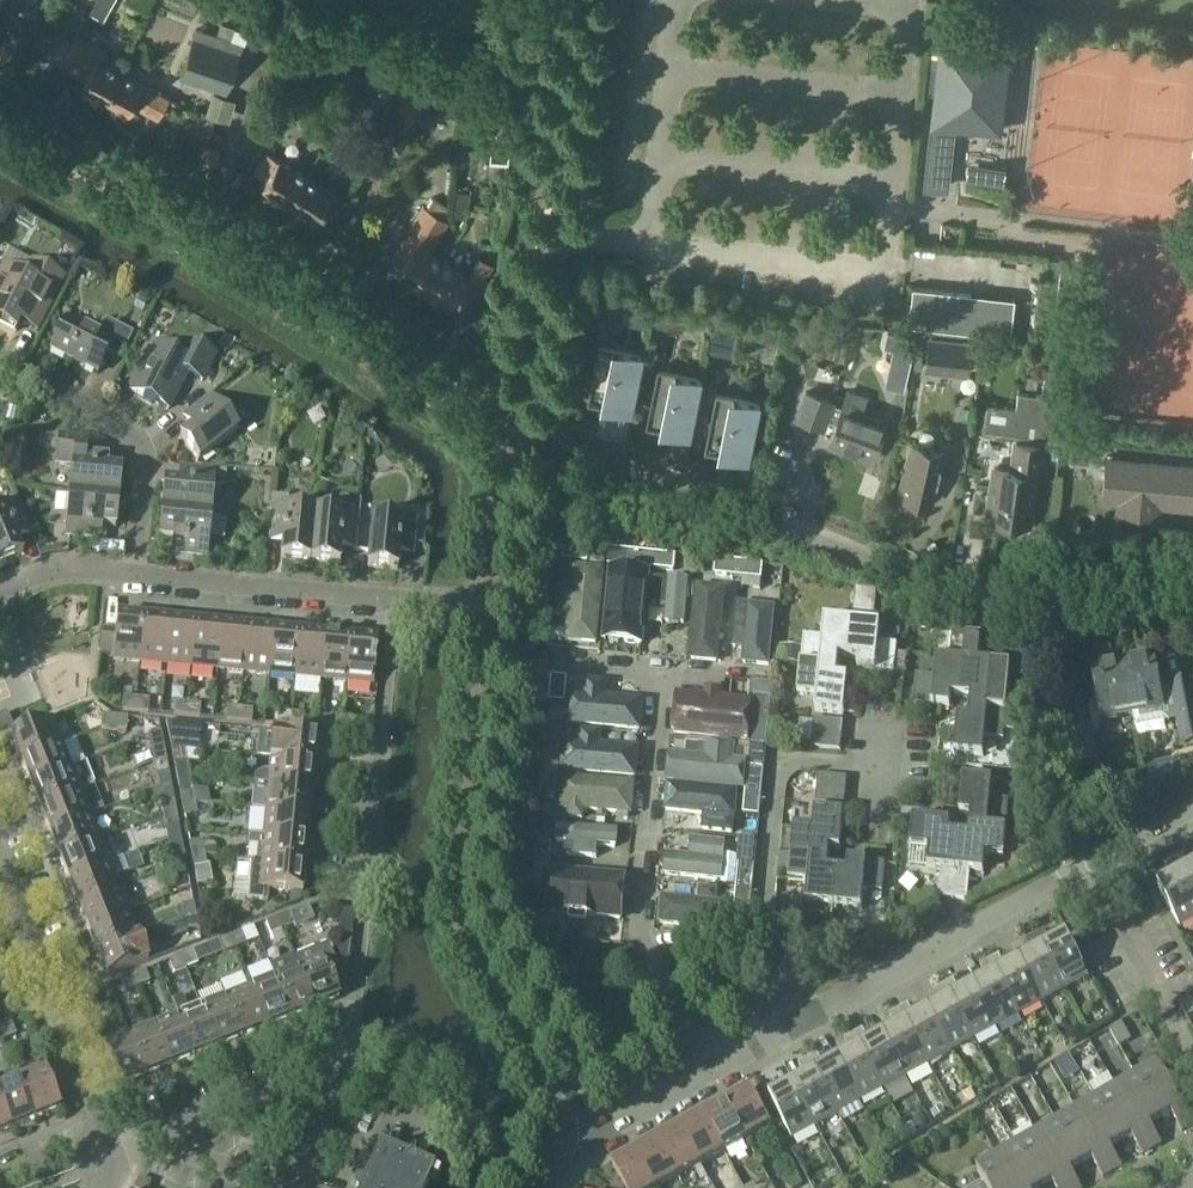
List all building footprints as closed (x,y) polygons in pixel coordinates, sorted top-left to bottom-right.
[(76,7),(63,0),(49,0),(46,6),(71,18),(76,7)] [(97,1),(110,8),(115,0),(98,0),(97,1)] [(125,0),(138,6),(148,11),(153,0),(125,0)] [(182,75),(228,91),(242,44),(197,29),(182,75)] [(103,100),(119,69),(104,61),(109,51),(76,34),(73,39),(60,32),(47,58),(85,77),(80,88),(103,100)] [(986,119),(994,48),(941,42),(926,183),(943,185),(947,185),(954,124),(949,123),(950,115),(986,119)] [(144,82),(119,69),(103,100),(127,113),(132,103),(158,117),(169,97),(143,84),(144,82)] [(267,90),(285,99),(285,100),(299,107),(305,92),(292,86),(291,87),(272,79),(267,90)] [(235,99),(214,93),(207,114),(229,121),(235,99)] [(204,143),(199,162),(217,166),(221,147),(204,143)] [(263,185),(289,202),(308,174),(271,150),(257,171),(268,178),(263,185)] [(308,174),(289,202),(316,219),(321,212),(332,219),(344,200),(334,193),(335,191),(308,174)] [(443,214),(426,205),(425,205),(424,204),(391,257),(402,264),(397,272),(424,289),(442,261),(429,253),(449,221),(443,214)] [(466,276),(442,261),(424,289),(452,306),(456,299),(468,306),(495,263),(480,254),(466,276)] [(0,273),(0,322),(17,331),(21,322),(37,330),(65,276),(33,260),(25,276),(4,265),(0,273)] [(634,261),(619,260),(618,269),(633,271),(634,261)] [(1015,298),(913,287),(909,324),(1010,336),(1015,298)] [(644,327),(647,312),(633,309),(629,324),(644,327)] [(652,312),(649,325),(667,328),(669,316),(652,312)] [(714,316),(707,351),(733,356),(741,320),(714,316)] [(52,349),(98,372),(109,351),(121,358),(134,332),(106,318),(98,334),(68,318),(52,349)] [(780,351),(785,326),(786,325),(755,319),(750,345),(775,351),(780,351)] [(894,374),(891,387),(904,390),(916,339),(887,332),(884,347),(893,349),(888,373),(894,374)] [(928,336),(924,371),(968,376),(972,341),(928,336)] [(160,345),(151,363),(143,359),(128,388),(169,409),(187,372),(203,380),(216,354),(189,339),(181,355),(159,343),(158,344),(160,345)] [(631,413),(644,349),(641,349),(641,352),(602,344),(590,401),(629,409),(628,412),(631,413)] [(922,369),(923,360),(915,358),(913,368),(922,369)] [(1018,394),(1016,409),(988,405),(984,429),(1051,438),(1056,399),(1056,398),(1059,399),(1064,370),(1046,367),(1042,397),(1018,394)] [(689,437),(702,374),(700,373),(699,376),(660,368),(649,425),(688,433),(687,436),(689,437)] [(825,419),(837,424),(829,444),(847,451),(847,452),(865,458),(865,457),(871,459),(885,423),(860,413),(866,397),(848,391),(842,408),(831,404),(832,402),(806,392),(796,418),(822,428),(825,419)] [(748,461),(761,398),(758,397),(758,400),(719,392),(707,449),(746,457),(745,460),(748,461)] [(192,427),(180,436),(199,460),(239,429),(212,394),(183,416),(192,427)] [(361,440),(367,429),(357,423),(350,434),(361,440)] [(385,447),(384,436),(369,426),(367,441),(385,447)] [(73,465),(70,492),(120,497),(123,468),(103,466),(104,453),(87,451),(89,436),(59,434),(56,463),(73,465)] [(999,519),(999,524),(1001,527),(1015,529),(1018,526),(1019,522),(1030,524),(1037,473),(1042,474),(1046,446),(1017,442),(1013,470),(995,468),(988,518),(999,519)] [(932,503),(944,451),(911,443),(899,495),(932,503)] [(1101,458),(1102,448),(1090,447),(1089,457),(1101,458)] [(1103,499),(1120,501),(1119,512),(1158,516),(1159,505),(1192,508),(1192,469),(1107,460),(1103,499)] [(165,480),(162,509),(212,514),(215,485),(225,486),(226,472),(181,467),(179,481),(165,480)] [(117,527),(120,497),(70,492),(66,536),(101,539),(103,526),(117,527)] [(281,557),(311,560),(315,509),(287,507),(288,497),(274,496),(269,541),(283,543),(281,557)] [(339,512),(315,509),(311,560),(340,563),(342,548),(355,550),(361,499),(340,497),(339,512)] [(0,507),(0,561),(24,552),(19,539),(31,534),(18,500),(0,507)] [(208,557),(212,514),(162,509),(159,539),(174,540),(172,554),(208,557)] [(413,555),(417,519),(373,515),(368,565),(398,568),(400,554),(413,555)] [(589,562),(590,546),(566,544),(564,560),(589,562)] [(610,548),(608,565),(629,567),(631,550),(616,549),(610,548)] [(631,550),(629,567),(652,569),(654,552),(631,550)] [(654,552),(652,569),(675,571),(677,555),(654,552)] [(763,579),(765,563),(740,561),(717,558),(715,574),(763,579)] [(570,620),(570,644),(596,648),(605,572),(586,570),(575,569),(572,587),(559,584),(556,619),(570,620)] [(645,594),(647,577),(620,577),(615,615),(609,653),(640,654),(645,594)] [(667,624),(686,626),(687,582),(671,580),(670,597),(667,624)] [(857,588),(853,621),(849,658),(859,659),(858,669),(876,671),(895,673),(898,644),(879,642),(881,624),(875,623),(878,590),(857,588)] [(696,660),(721,663),(728,595),(701,594),(696,660)] [(781,596),(749,594),(748,611),(736,611),(733,636),(749,636),(747,662),(771,664),(781,596)] [(118,615),(116,631),(104,630),(101,653),(114,655),(114,659),(141,662),(145,618),(118,615)] [(170,620),(145,618),(141,662),(166,664),(170,620)] [(839,657),(849,658),(853,621),(825,618),(823,637),(804,635),(803,647),(802,663),(838,667),(839,657)] [(196,622),(170,620),(166,664),(192,667),(196,622)] [(221,625),(196,622),(192,667),(217,669),(221,625)] [(248,628),(221,625),(217,669),(244,672),(248,628)] [(274,630),(248,628),(244,672),(270,674),(274,630)] [(962,697),(968,630),(953,629),(950,659),(937,658),(935,676),(916,675),(913,703),(950,707),(951,696),(962,697)] [(300,632),(274,630),(270,674),(295,677),(300,632)] [(971,698),(970,708),(1007,711),(1012,665),(979,662),(982,631),(968,630),(962,697),(971,698)] [(324,635),(300,632),(295,677),(320,679),(324,635)] [(351,637),(324,635),(320,679),(347,682),(351,637)] [(378,640),(351,637),(347,682),(374,684),(378,640)] [(792,662),(802,663),(803,647),(786,646),(784,661),(792,662)] [(1133,715),(1135,728),(1179,720),(1184,745),(1192,743),(1192,681),(1172,685),(1173,688),(1161,690),(1154,654),(1141,656),(1139,660),(1124,662),(1134,715),(1133,715)] [(1133,715),(1134,715),(1124,662),(1109,665),(1105,663),(1093,665),(1100,702),(1087,704),(1087,702),(1065,706),(1077,766),(1098,762),(1091,723),(1133,715)] [(837,677),(838,667),(802,663),(799,691),(817,693),(816,711),(845,714),(848,678),(837,677)] [(553,676),(550,700),(566,702),(569,677),(553,676)] [(623,685),(619,684),(574,681),(568,725),(643,735),(645,713),(646,711),(645,708),(645,706),(645,704),(644,701),(643,699),(642,697),(641,695),(639,693),(638,692),(636,690),(634,689),(630,686),(628,686),(623,685)] [(675,714),(675,717),(673,736),(748,739),(752,695),(707,690),(704,690),(699,690),(694,692),(692,693),(689,694),(687,695),(685,697),(683,699),(682,700),(680,703),(679,705),(678,707),(677,709),(676,712),(675,714)] [(136,710),(137,697),(124,696),(123,709),(136,710)] [(769,722),(771,697),(755,696),(753,720),(748,767),(746,790),(762,792),(765,768),(769,722)] [(137,697),(136,710),(148,711),(150,699),(137,697)] [(187,715),(188,702),(176,701),(175,714),(187,715)] [(201,704),(188,702),(187,715),(200,716),(201,704)] [(239,720),(240,707),(228,706),(227,719),(239,720)] [(253,709),(240,707),(239,720),(252,721),(253,709)] [(970,708),(970,709),(969,717),(958,717),(955,753),(984,756),(986,738),(1004,740),(1006,725),(1019,726),(1020,713),(1007,712),(1007,711),(970,708)] [(290,725),(292,712),(279,711),(278,724),(290,725)] [(13,725),(8,712),(0,715),(0,731),(13,725)] [(292,712),(290,725),(303,726),(305,714),(292,712)] [(115,728),(116,716),(103,714),(102,727),(115,728)] [(128,717),(116,716),(115,728),(127,729),(128,717)] [(342,730),(343,717),(331,716),(330,729),(342,730)] [(21,759),(63,742),(53,717),(11,734),(21,759)] [(356,719),(343,717),(342,730),(355,731),(356,719)] [(815,719),(814,733),(843,736),(844,722),(815,719)] [(170,739),(173,752),(185,749),(200,751),(203,724),(167,720),(170,739)] [(545,747),(546,747),(543,770),(541,795),(557,796),(559,772),(563,725),(548,724),(547,724),(545,747)] [(257,757),(271,757),(316,762),(318,735),(259,729),(257,757)] [(841,750),(843,736),(814,733),(812,747),(841,750)] [(72,766),(63,742),(21,759),(31,783),(72,766)] [(154,762),(167,760),(164,747),(152,750),(154,762)] [(744,788),(746,754),(672,748),(667,781),(727,786),(744,788)] [(188,762),(185,749),(173,752),(175,764),(188,762)] [(641,778),(641,758),(588,753),(587,775),(641,778)] [(1192,772),(1192,755),(1178,758),(1181,774),(1192,772)] [(313,789),(316,762),(271,757),(270,770),(265,769),(255,773),(255,783),(269,784),(313,789)] [(167,760),(154,762),(157,775),(169,772),(167,760)] [(1147,765),(1150,782),(1178,777),(1175,760),(1147,765)] [(31,783),(40,807),(82,791),(95,786),(85,761),(72,766),(31,783)] [(819,775),(817,789),(846,792),(847,777),(819,775)] [(640,783),(582,777),(566,776),(562,811),(633,818),(640,783)] [(970,824),(1007,828),(1010,800),(991,798),(993,780),(964,777),(961,814),(971,815),(970,824)] [(311,813),(313,789),(269,784),(255,783),(252,807),(266,808),(311,813)] [(95,786),(82,791),(40,807),(50,831),(91,815),(105,810),(95,786)] [(180,791),(182,803),(195,801),(193,788),(180,791)] [(845,806),(846,792),(817,789),(816,803),(845,806)] [(746,790),(744,815),(760,816),(762,792),(746,790)] [(726,799),(710,798),(676,796),(673,825),(723,830),(726,799)] [(162,801),(164,814),(177,811),(174,799),(162,801)] [(197,813),(195,801),(182,803),(185,816),(197,813)] [(308,839),(311,813),(266,808),(264,835),(308,839)] [(792,854),(829,858),(830,849),(841,850),(844,813),(815,810),(814,828),(795,827),(792,854)] [(177,811),(164,814),(166,826),(179,824),(177,811)] [(101,839),(91,815),(50,831),(59,855),(101,839)] [(939,897),(954,899),(961,834),(950,833),(951,822),(914,818),(909,865),(928,867),(941,869),(938,897),(939,897)] [(969,834),(961,834),(954,899),(968,900),(970,872),(984,873),(986,854),(1004,856),(1007,828),(970,824),(969,834)] [(626,859),(626,832),(561,829),(558,855),(626,859)] [(308,839),(264,835),(249,833),(248,845),(257,846),(256,858),(306,863),(308,839)] [(733,881),(737,842),(695,838),(693,861),(673,859),(668,875),(733,881)] [(110,863),(110,862),(101,839),(59,855),(69,879),(110,863)] [(190,842),(192,855),(205,852),(203,840),(190,842)] [(755,864),(757,841),(741,840),(739,862),(755,864)] [(552,844),(537,842),(535,865),(532,890),(548,891),(552,844)] [(172,854),(174,866),(187,864),(184,851),(172,854)] [(192,855),(195,867),(194,867),(197,885),(213,882),(210,863),(207,864),(205,852),(192,855)] [(828,868),(829,858),(792,854),(789,883),(808,885),(806,903),(834,906),(838,869),(828,868)] [(1175,859),(1192,892),(1192,871),(1184,854),(1175,859)] [(69,879),(79,904),(120,887),(116,877),(129,872),(123,857),(110,862),(110,863),(69,879)] [(303,892),(306,863),(256,858),(256,860),(252,859),(248,898),(264,900),(265,888),(292,890),(291,904),(302,900),(303,892)] [(838,869),(834,906),(862,909),(864,890),(883,892),(885,863),(849,859),(848,870),(838,869)] [(1192,920),(1192,892),(1175,859),(1165,864),(1174,881),(1160,889),(1180,926),(1192,920)] [(737,885),(734,909),(732,934),(748,936),(748,934),(751,911),(753,886),(755,864),(739,862),(737,885)] [(187,864),(174,866),(176,878),(189,876),(187,864)] [(553,914),(625,922),(631,880),(557,871),(553,914)] [(129,911),(120,887),(79,904),(88,928),(129,911)] [(663,930),(727,936),(730,906),(719,904),(718,890),(701,889),(703,903),(667,899),(663,930)] [(181,905),(184,918),(197,915),(194,903),(181,905)] [(309,904),(279,916),(284,928),(294,924),(296,927),(315,919),(309,904)] [(139,935),(129,911),(88,928),(98,952),(139,935)] [(197,915),(184,918),(186,930),(199,928),(197,915)] [(271,933),(284,928),(279,916),(267,921),(271,933)] [(1089,976),(1069,939),(1054,947),(1045,929),(1036,935),(1065,989),(1089,976)] [(242,931),(230,936),(235,948),(247,943),(242,931)] [(149,960),(139,935),(98,952),(107,977),(149,960)] [(1023,964),(1043,1002),(1065,989),(1036,935),(1026,940),(1036,957),(1023,964)] [(223,952),(235,948),(230,936),(219,940),(223,952)] [(329,943),(295,956),(315,1007),(339,997),(327,967),(337,963),(329,943)] [(193,950),(181,955),(186,967),(198,962),(193,950)] [(1043,1002),(1023,964),(1009,972),(1000,954),(991,959),(1020,1014),(1043,1002)] [(175,972),(186,967),(181,955),(170,960),(175,972)] [(269,965),(274,975),(290,1017),(315,1007),(295,956),(294,957),(293,955),(269,965)] [(997,1027),(1020,1014),(991,959),(981,965),(990,982),(977,989),(997,1027)] [(145,969),(133,974),(138,986),(150,981),(145,969)] [(127,991),(138,986),(133,974),(122,979),(127,991)] [(274,975),(250,985),(266,1026),(290,1017),(274,975)] [(945,984),(975,1039),(997,1027),(977,989),(964,996),(954,979),(945,984)] [(952,1051),(975,1039),(945,984),(935,989),(945,1007),(932,1014),(952,1051)] [(250,985),(225,995),(241,1036),(266,1026),(250,985)] [(80,995),(85,1008),(97,1003),(92,991),(80,995)] [(225,995),(201,1004),(217,1046),(241,1036),(225,995)] [(1192,1014),(1192,1003),(1190,998),(1180,1004),(1188,1017),(1192,1014)] [(201,1004),(177,1014),(193,1055),(217,1046),(201,1004)] [(899,1009),(929,1064),(952,1051),(932,1014),(918,1021),(909,1004),(899,1009)] [(907,1076),(929,1064),(899,1009),(890,1014),(900,1031),(886,1039),(907,1076)] [(177,1014),(153,1023),(169,1065),(193,1055),(177,1014)] [(0,1027),(5,1039),(16,1034),(12,1022),(0,1027)] [(153,1023),(129,1033),(145,1074),(169,1065),(153,1023)] [(855,1033),(884,1088),(907,1076),(886,1039),(873,1046),(864,1028),(855,1033)] [(145,1074),(129,1033),(104,1043),(121,1084),(145,1074)] [(862,1100),(884,1088),(855,1033),(845,1039),(854,1056),(842,1063),(862,1100)] [(808,1059),(838,1113),(862,1100),(842,1063),(828,1070),(818,1053),(808,1059)] [(1022,1071),(1030,1066),(1024,1057),(1016,1061),(1022,1071)] [(809,1081),(796,1088),(816,1125),(838,1113),(808,1059),(799,1063),(809,1081)] [(1161,1117),(1172,1111),(1183,1131),(1192,1126),(1192,1123),(1178,1097),(1186,1092),(1167,1059),(1159,1064),(1137,1077),(1161,1117)] [(46,1069),(20,1079),(36,1118),(61,1108),(46,1069)] [(1137,1077),(1118,1088),(1153,1149),(1162,1143),(1151,1124),(1161,1117),(1137,1077)] [(782,1095),(773,1078),(763,1083),(793,1138),(816,1125),(796,1088),(782,1095)] [(0,1087),(0,1098),(12,1127),(36,1118),(20,1079),(0,1087)] [(1098,1099),(1122,1140),(1132,1134),(1144,1154),(1153,1149),(1118,1088),(1098,1099)] [(751,1090),(728,1103),(748,1139),(771,1126),(751,1090)] [(12,1127),(0,1098),(0,1132),(12,1127)] [(1098,1099),(1078,1111),(1113,1172),(1123,1166),(1111,1146),(1122,1140),(1098,1099)] [(728,1103),(705,1115),(725,1151),(748,1139),(728,1103)] [(946,1113),(942,1106),(932,1112),(936,1119),(946,1113)] [(1113,1172),(1078,1111),(1058,1122),(1082,1163),(1092,1157),(1104,1177),(1113,1172)] [(702,1164),(725,1151),(705,1115),(683,1127),(702,1164)] [(1038,1134),(1070,1187),(1082,1187),(1071,1169),(1082,1163),(1058,1122),(1038,1134)] [(911,1137),(918,1134),(912,1123),(905,1127),(911,1137)] [(680,1176),(702,1164),(683,1127),(660,1140),(680,1176)] [(1042,1186),(1053,1180),(1057,1187),(1070,1187),(1038,1134),(1018,1146),(1042,1186)] [(680,1176),(660,1140),(637,1152),(657,1187),(658,1187),(680,1176)] [(998,1157),(1017,1187),(1039,1187),(1042,1186),(1018,1146),(998,1157)] [(637,1152),(613,1165),(620,1178),(613,1187),(657,1187),(637,1152)] [(433,1177),(379,1153),(369,1176),(360,1172),(355,1177),(355,1184),(364,1187),(428,1187),(433,1177)] [(998,1157),(978,1169),(984,1181),(972,1187),(1017,1187),(998,1157)] [(797,1173),(785,1180),(790,1187),(796,1187),(803,1184),(797,1173)] [(135,1187),(149,1187),(151,1182),(139,1177),(135,1187)]
